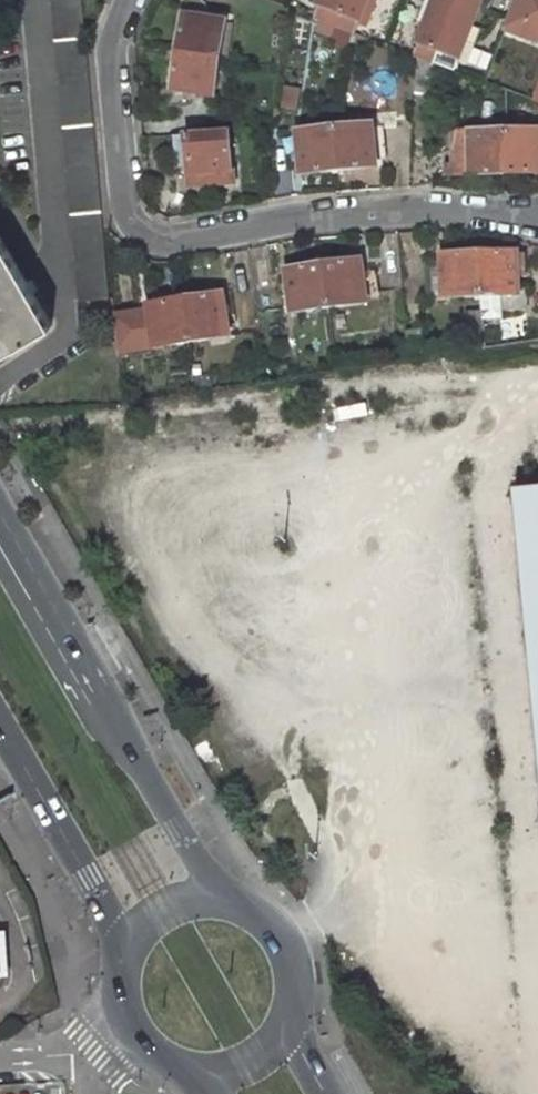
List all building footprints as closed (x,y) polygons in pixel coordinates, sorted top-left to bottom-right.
[(320,22),(358,35),(363,22),(372,26),(382,0),(328,0),(320,22)] [(418,19),(427,23),(414,55),(417,56),(435,63),(454,70),(459,59),(467,62),(480,29),(471,26),(479,5),(488,8),(491,0),(426,0),(418,19)] [(507,31),(537,43),(537,0),(518,0),(507,31)] [(230,27),(188,19),(182,59),(223,65),(230,27)] [(414,96),(433,97),(435,63),(417,56),(414,96)] [(181,59),(176,96),(218,102),(223,65),(182,59),(181,59)] [(375,168),(371,125),(334,128),(338,171),(375,168)] [(334,128),(296,132),(301,174),(338,171),(334,128)] [(508,132),(455,134),(454,175),(508,175),(508,132)] [(508,132),(508,175),(537,174),(537,132),(508,132)] [(195,180),(197,194),(245,190),(244,174),(238,174),(234,136),(189,140),(193,177),(194,180),(195,180)] [(176,141),(180,171),(193,177),(189,140),(176,141)] [(2,353),(51,325),(0,237),(0,351),(2,353)] [(478,241),(478,254),(487,253),(486,240),(478,241)] [(487,253),(478,254),(481,297),(482,312),(483,319),(493,318),(493,311),(499,311),(525,310),(525,290),(519,290),(518,277),(517,254),(517,252),(487,253)] [(481,297),(478,254),(442,255),(442,264),(432,264),(429,265),(428,267),(426,269),(426,271),(426,274),(427,276),(429,278),(430,279),(443,279),(443,299),(481,297)] [(525,254),(517,254),(518,277),(526,276),(525,254)] [(369,303),(364,259),(326,265),(332,308),(369,303)] [(326,265),(292,268),(297,311),(332,308),(326,265)] [(443,279),(430,279),(431,299),(443,299),(443,279)] [(233,338),(229,297),(191,302),(197,343),(233,338)] [(121,352),(197,343),(191,302),(157,306),(159,320),(152,321),(151,314),(118,317),(121,352)] [(483,319),(482,312),(466,313),(470,350),(486,349),(483,319)] [(493,490),(537,903),(537,484),(493,490)] [(10,969),(8,937),(0,938),(0,970),(10,969)]
